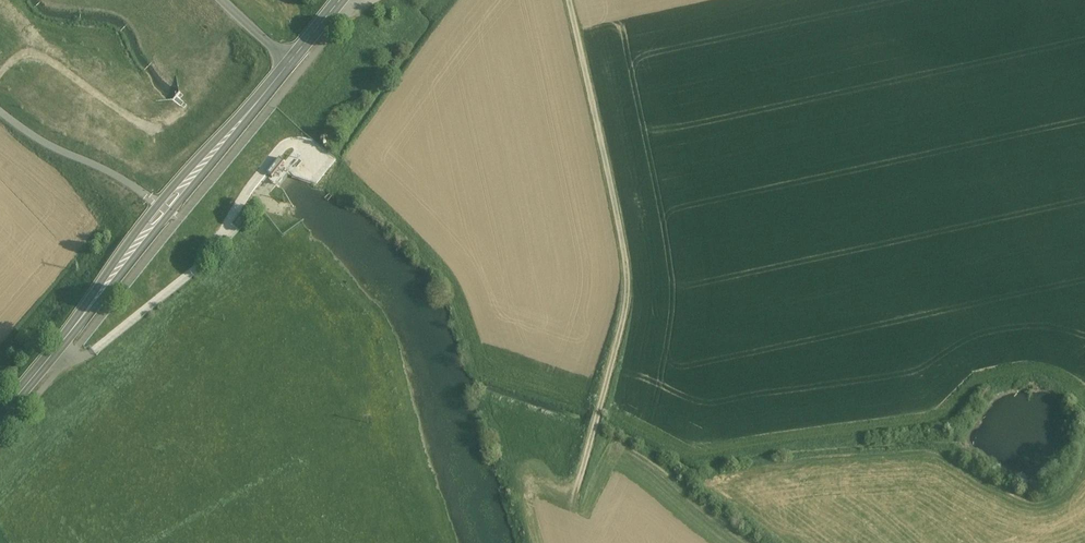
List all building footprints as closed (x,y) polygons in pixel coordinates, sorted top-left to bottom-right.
[(282,164),(276,159),(265,173),(271,177),(282,164)]
